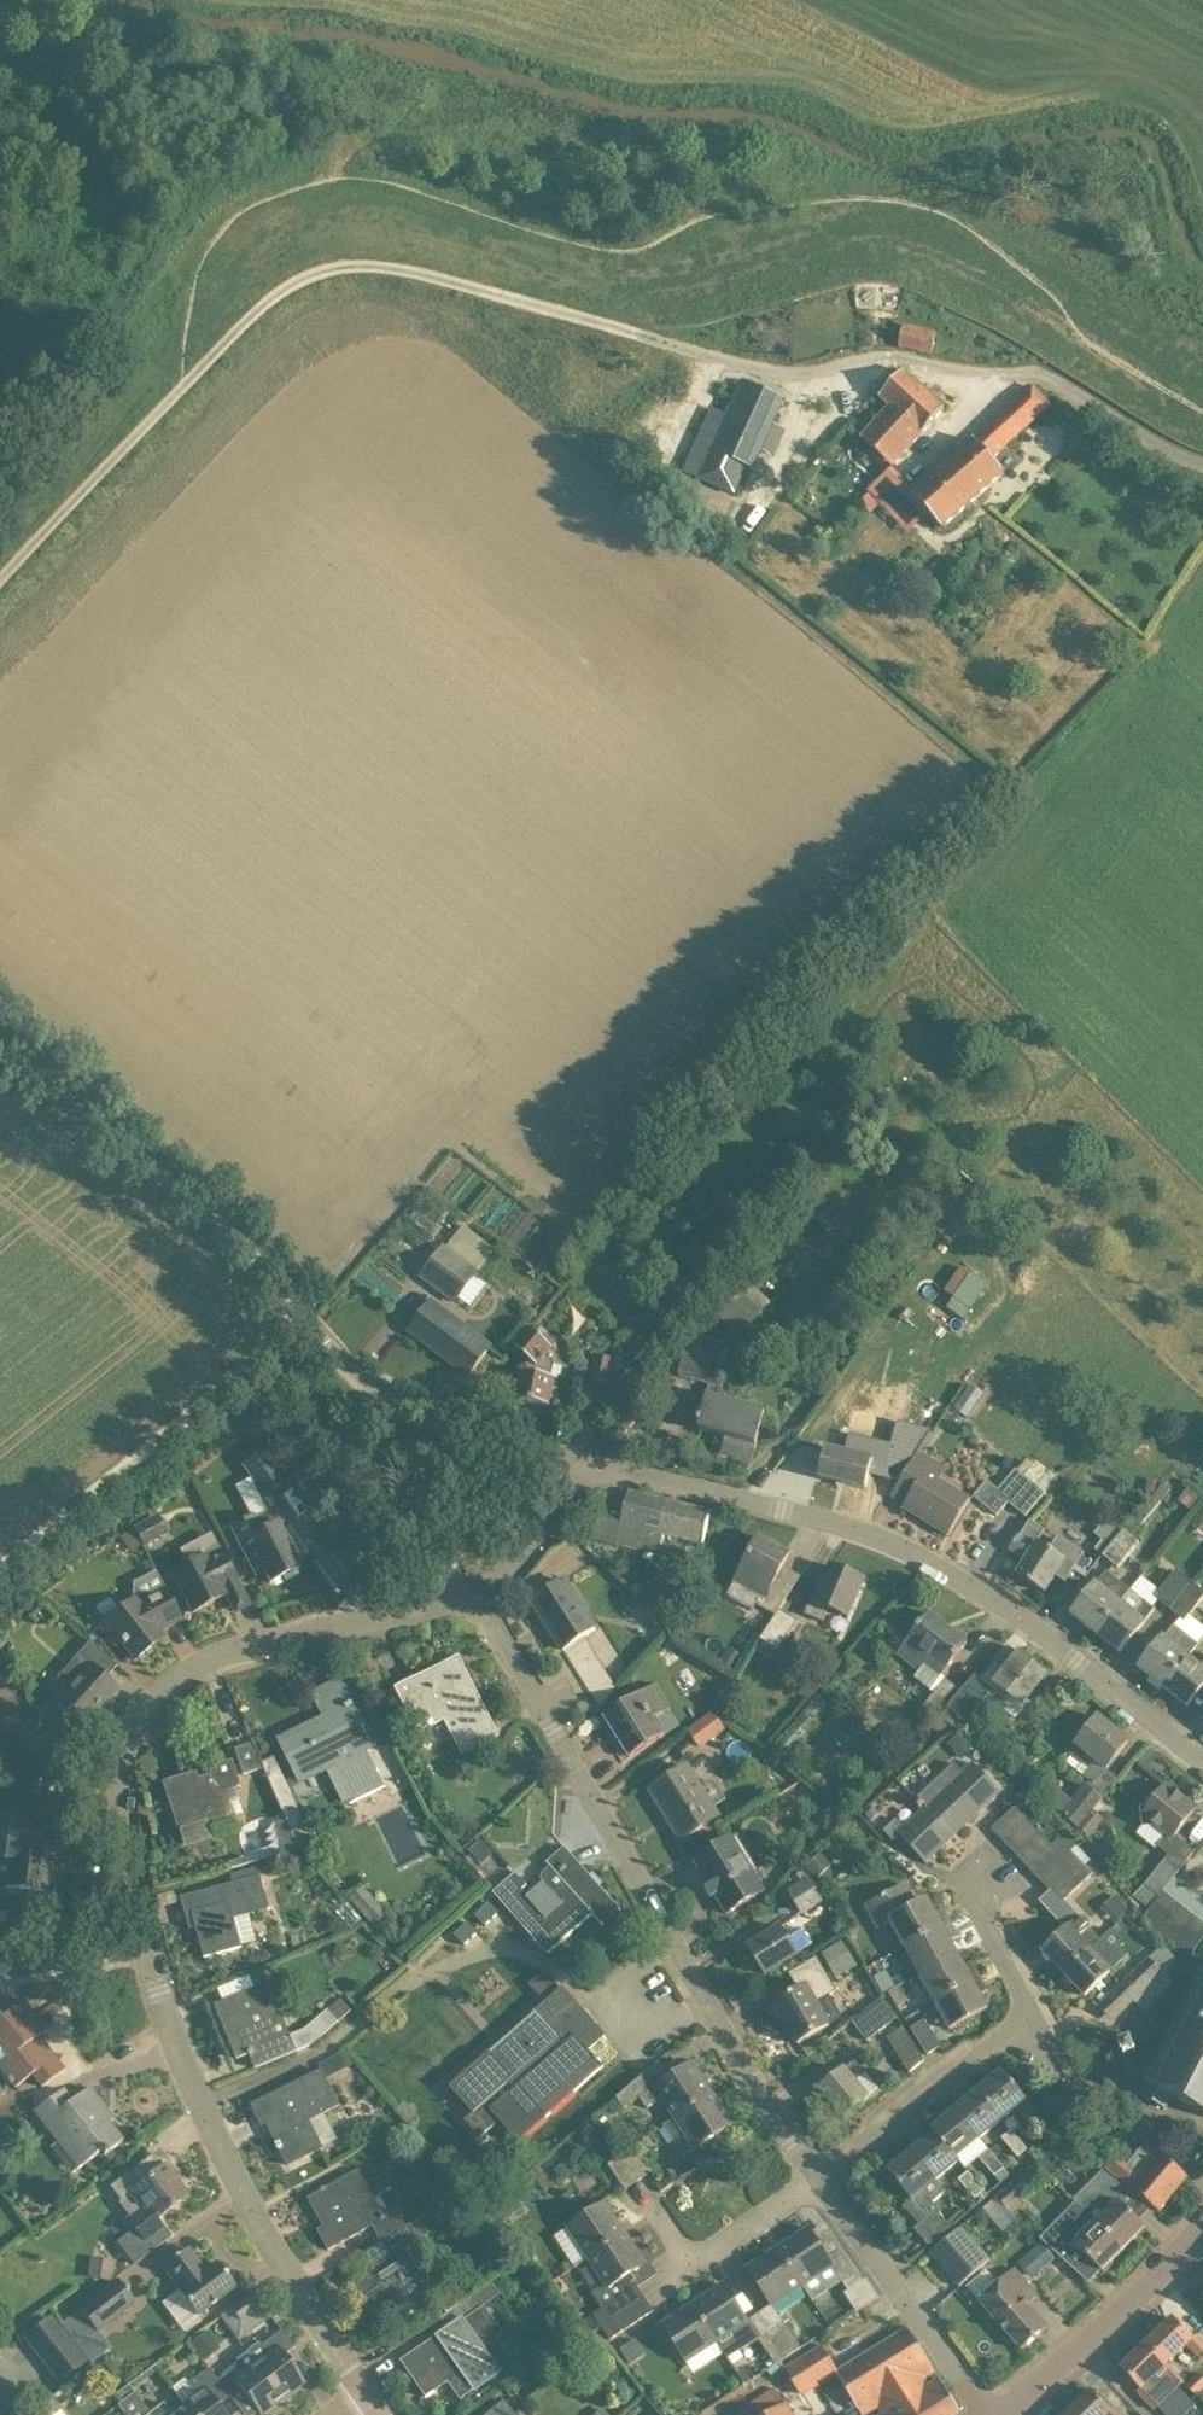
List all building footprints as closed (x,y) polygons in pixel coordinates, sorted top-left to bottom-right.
[(904,328),(899,345),(932,353),(936,335),(904,328)] [(888,410),(919,438),(945,409),(903,370),(881,396),(892,406),(888,410)] [(743,382),(727,417),(711,409),(695,445),(727,459),(752,470),(754,471),(785,400),(743,382)] [(1050,405),(1033,387),(943,468),(973,501),(1004,473),(991,458),(1050,405)] [(919,438),(888,410),(862,440),(893,467),(919,438)] [(930,515),(942,529),(973,501),(943,468),(912,496),(930,515)] [(444,1246),(421,1277),(455,1303),(495,1249),(464,1225),(447,1248),(444,1246)] [(961,1266),(945,1288),(971,1306),(987,1283),(961,1266)] [(734,1299),(717,1317),(738,1336),(757,1316),(734,1299)] [(493,1345),(433,1300),(410,1330),(450,1361),(454,1357),(472,1370),(468,1375),(469,1376),(493,1345)] [(621,1317),(631,1333),(659,1316),(649,1300),(621,1317)] [(510,1374),(519,1388),(516,1400),(550,1407),(555,1378),(552,1378),(554,1364),(548,1355),(551,1352),(549,1351),(556,1344),(541,1328),(538,1331),(531,1325),(515,1342),(519,1346),(516,1348),(526,1363),(510,1374)] [(679,1375),(710,1383),(707,1394),(699,1429),(725,1435),(721,1453),(751,1460),(756,1443),(765,1409),(720,1398),(723,1386),(729,1363),(728,1363),(732,1346),(696,1337),(692,1354),(685,1352),(679,1375)] [(612,1357),(596,1354),(590,1387),(609,1391),(612,1375),(627,1378),(632,1352),(613,1349),(612,1357)] [(876,1442),(872,1461),(826,1449),(819,1477),(866,1489),(870,1473),(885,1477),(893,1446),(876,1442)] [(263,1451),(243,1465),(266,1496),(285,1482),(263,1451)] [(1026,1515),(1045,1492),(1057,1478),(1037,1461),(1034,1465),(1027,1460),(1018,1470),(1016,1468),(1004,1482),(1019,1494),(1011,1503),(1026,1515)] [(903,1508),(949,1536),(973,1497),(913,1462),(892,1496),(906,1504),(903,1508)] [(974,1495),(997,1515),(1011,1498),(988,1479),(974,1495)] [(1132,1536),(1171,1490),(1163,1484),(1125,1530),(1132,1536)] [(629,1492),(616,1543),(660,1553),(664,1532),(704,1541),(712,1512),(629,1492)] [(229,1524),(253,1571),(262,1566),(270,1583),(300,1567),(279,1524),(284,1522),(276,1507),(255,1517),(253,1513),(229,1524)] [(1194,1521),(1202,1528),(1202,1510),(1194,1521)] [(134,1526),(143,1544),(167,1532),(158,1514),(134,1526)] [(607,1520),(592,1516),(587,1536),(602,1539),(607,1520)] [(1045,1592),(1057,1575),(1066,1580),(1083,1551),(1058,1536),(1049,1550),(1038,1542),(1045,1530),(1029,1520),(1019,1536),(1010,1549),(1026,1559),(1017,1574),(1045,1592)] [(1125,1530),(1104,1554),(1118,1567),(1139,1542),(1132,1536),(1125,1530)] [(133,1550),(142,1543),(134,1533),(125,1540),(133,1550)] [(756,1602),(777,1614),(779,1615),(782,1610),(799,1579),(782,1569),(790,1554),(760,1537),(728,1595),(752,1608),(756,1602)] [(169,1570),(193,1613),(226,1595),(224,1591),(239,1583),(219,1546),(204,1553),(203,1552),(169,1570)] [(865,1580),(832,1565),(818,1598),(809,1595),(803,1613),(821,1619),(825,1607),(849,1615),(865,1580)] [(1156,1596),(1170,1608),(1192,1583),(1177,1570),(1156,1596)] [(1107,1572),(1073,1614),(1091,1629),(1127,1588),(1107,1572)] [(533,1601),(552,1631),(601,1709),(618,1689),(584,1637),(596,1630),(565,1581),(533,1601)] [(1170,1608),(1184,1620),(1202,1598),(1202,1592),(1192,1583),(1170,1608)] [(159,1630),(181,1619),(162,1585),(135,1600),(132,1596),(98,1622),(114,1643),(119,1640),(135,1660),(164,1637),(159,1630)] [(1127,1588),(1091,1629),(1121,1653),(1155,1611),(1127,1588)] [(794,1617),(782,1610),(779,1615),(777,1614),(761,1638),(764,1640),(778,1650),(797,1619),(794,1617)] [(941,1677),(968,1643),(930,1613),(905,1651),(926,1667),(941,1677)] [(1174,1625),(1170,1630),(1140,1668),(1162,1685),(1188,1655),(1197,1644),(1174,1625)] [(53,1701),(82,1726),(103,1703),(105,1704),(118,1689),(106,1678),(117,1665),(89,1641),(78,1654),(87,1662),(53,1701)] [(718,1663),(734,1673),(743,1658),(727,1648),(718,1663)] [(1008,1669),(997,1660),(984,1676),(997,1687),(1000,1682),(1026,1702),(1046,1675),(1020,1654),(1008,1669)] [(1162,1685),(1188,1706),(1202,1688),(1202,1665),(1202,1666),(1188,1655),(1162,1685)] [(418,1730),(443,1717),(462,1754),(500,1735),(462,1661),(440,1672),(438,1667),(397,1688),(418,1730)] [(967,1712),(987,1687),(981,1681),(975,1676),(962,1690),(952,1701),(967,1712)] [(947,1677),(923,1708),(938,1719),(943,1712),(952,1701),(962,1690),(947,1677)] [(605,1716),(631,1757),(664,1736),(653,1719),(667,1710),(652,1687),(605,1716)] [(324,1715),(279,1737),(301,1785),(343,1764),(359,1798),(385,1785),(369,1751),(377,1746),(355,1700),(324,1715)] [(273,1734),(319,1714),(315,1706),(270,1726),(273,1734)] [(688,1728),(702,1746),(726,1729),(712,1711),(688,1728)] [(1095,1786),(1129,1742),(1098,1717),(1069,1754),(1088,1769),(1083,1775),(1084,1776),(1095,1786)] [(958,1734),(947,1744),(962,1760),(973,1749),(958,1734)] [(252,1743),(237,1748),(245,1773),(263,1768),(252,1743)] [(308,1823),(275,1756),(263,1762),(293,1830),(308,1823)] [(238,1785),(241,1783),(234,1761),(210,1768),(212,1775),(200,1779),(198,1772),(165,1783),(186,1847),(215,1837),(210,1821),(235,1813),(232,1802),(242,1798),(238,1785)] [(955,1764),(942,1777),(920,1798),(926,1806),(927,1805),(956,1834),(1001,1792),(972,1762),(962,1772),(955,1764)] [(720,1818),(688,1767),(651,1790),(683,1841),(720,1818)] [(1080,1824),(1103,1798),(1087,1784),(1064,1811),(1080,1824)] [(1135,1894),(1150,1907),(1164,1890),(1179,1871),(1196,1850),(1182,1838),(1180,1841),(1174,1837),(1187,1821),(1198,1820),(1195,1798),(1184,1799),(1166,1785),(1154,1801),(1143,1802),(1145,1824),(1137,1834),(1156,1849),(1159,1844),(1170,1854),(1165,1859),(1146,1884),(1135,1894)] [(5,1851),(4,1858),(9,1858),(6,1887),(46,1892),(47,1890),(44,1890),(48,1863),(52,1863),(56,1836),(44,1834),(46,1817),(45,1816),(47,1798),(29,1796),(27,1814),(10,1812),(9,1819),(4,1818),(0,1827),(0,1850),(5,1851)] [(899,1834),(927,1864),(928,1863),(927,1862),(956,1834),(927,1805),(926,1806),(907,1824),(903,1827),(896,1819),(884,1831),(893,1840),(899,1834)] [(1014,1808),(992,1829),(1005,1843),(1028,1821),(1014,1808)] [(1028,1821),(1005,1843),(1019,1857),(1041,1835),(1028,1821)] [(1019,1857),(1031,1870),(1067,1836),(1064,1832),(1051,1845),(1041,1835),(1019,1857)] [(1042,1882),(1073,1852),(1072,1851),(1077,1846),(1067,1836),(1031,1870),(1042,1882)] [(712,1897),(716,1895),(728,1914),(765,1891),(732,1839),(695,1862),(706,1879),(702,1881),(712,1897)] [(482,1865),(491,1857),(491,1853),(480,1840),(468,1851),(482,1865)] [(493,1893),(548,1955),(593,1915),(601,1923),(619,1907),(566,1848),(549,1864),(564,1881),(551,1892),(561,1903),(547,1915),(522,1888),(527,1884),(517,1872),(512,1877),(493,1893)] [(1093,1874),(1092,1873),(1086,1866),(1073,1852),(1042,1882),(1051,1891),(1052,1890),(1063,1901),(1065,1899),(1073,1892),(1093,1874)] [(820,1854),(806,1868),(816,1879),(831,1866),(820,1854)] [(269,1869),(283,1865),(280,1855),(266,1859),(269,1869)] [(242,1858),(229,1862),(231,1868),(243,1865),(242,1858)] [(788,1891),(795,1902),(801,1912),(823,1898),(810,1877),(808,1879),(803,1872),(794,1877),(799,1885),(788,1891)] [(193,1914),(205,1957),(243,1947),(242,1945),(258,1941),(250,1913),(270,1907),(261,1876),(182,1897),(187,1916),(193,1914)] [(387,1913),(364,1885),(351,1896),(374,1924),(387,1913)] [(889,1921),(904,1947),(951,1920),(944,1908),(936,1913),(928,1899),(917,1905),(906,1885),(866,1907),(877,1928),(889,1921)] [(1150,1907),(1144,1913),(1165,1941),(1184,1958),(1188,1953),(1202,1934),(1202,1921),(1195,1915),(1164,1890),(1150,1907)] [(1129,1911),(1116,1895),(1101,1908),(1106,1913),(1110,1910),(1119,1920),(1123,1916),(1129,1911)] [(482,1908),(492,1919),(499,1912),(489,1902),(482,1908)] [(1129,1924),(1139,1924),(1145,1918),(1135,1906),(1129,1911),(1123,1916),(1129,1924)] [(485,1926),(492,1919),(482,1908),(475,1915),(485,1926)] [(26,1912),(10,1910),(8,1926),(25,1928),(26,1912)] [(832,1920),(830,1929),(837,1937),(849,1928),(840,1915),(832,1920)] [(1103,1941),(1081,1916),(1067,1929),(1043,1951),(1066,1975),(1103,1941)] [(959,1936),(951,1920),(904,1947),(920,1973),(958,1953),(951,1940),(959,1936)] [(461,1928),(471,1939),(478,1932),(468,1922),(461,1928)] [(461,1928),(454,1935),(464,1946),(471,1939),(461,1928)] [(780,1928),(749,1947),(766,1974),(797,1956),(796,1955),(812,1945),(803,1930),(787,1940),(784,1935),(780,1928)] [(822,1953),(836,1979),(857,1967),(842,1941),(822,1953)] [(1103,1941),(1066,1975),(1086,1996),(1122,1962),(1103,1941)] [(1163,1944),(1149,1954),(1161,1970),(1175,1960),(1163,1944)] [(965,1967),(958,1953),(920,1973),(935,2001),(981,1976),(974,1963),(965,1967)] [(802,1989),(775,2005),(799,2044),(831,2025),(817,2006),(838,1992),(815,1958),(792,1974),(802,1989)] [(1149,1959),(1121,1986),(1134,2000),(1163,1973),(1149,1959)] [(989,1990),(981,1976),(935,2001),(950,2029),(988,2008),(981,1995),(989,1990)] [(1143,2097),(1165,2108),(1170,2098),(1202,2115),(1202,1978),(1143,2097)] [(604,2036),(583,2012),(562,1988),(561,1989),(554,1981),(539,1994),(547,2004),(536,2014),(491,2053),(490,2052),(451,2087),(474,2113),(465,2121),(481,2138),(500,2121),(518,2142),(603,2066),(600,2062),(601,2060),(598,2056),(596,2058),(589,2050),(604,2036)] [(270,1983),(216,2005),(238,2059),(250,2054),(256,2068),(313,2045),(352,2011),(341,1998),(306,2029),(292,2035),(270,1983)] [(900,1985),(890,1991),(899,2006),(909,1999),(900,1985)] [(884,1996),(853,2020),(868,2041),(899,2018),(884,1996)] [(23,2002),(2,2018),(0,2016),(0,2068),(14,2086),(31,2073),(42,2087),(65,2070),(39,2036),(45,2031),(23,2002)] [(928,2055),(941,2047),(924,2019),(911,2028),(928,2055)] [(888,2038),(910,2073),(925,2060),(903,2026),(888,2038)] [(855,2062),(821,2089),(844,2118),(878,2090),(865,2074),(855,2062)] [(693,2063),(645,2097),(650,2105),(661,2098),(674,2118),(664,2125),(665,2128),(676,2121),(713,2094),(693,2063)] [(338,2104),(322,2071),(253,2105),(263,2125),(268,2123),(289,2166),(327,2147),(311,2118),(338,2104)] [(980,2091),(1004,2121),(1017,2110),(1031,2127),(1041,2118),(1026,2100),(1003,2072),(980,2091)] [(649,2091),(640,2077),(617,2097),(626,2110),(649,2091)] [(63,2089),(34,2112),(77,2166),(103,2147),(107,2153),(123,2141),(102,2113),(106,2110),(89,2088),(72,2101),(63,2089)] [(956,2110),(980,2139),(1004,2121),(980,2091),(956,2110)] [(713,2094),(676,2121),(695,2150),(733,2124),(713,2094)] [(405,2101),(395,2110),(409,2125),(419,2116),(405,2101)] [(933,2130),(935,2134),(959,2162),(960,2162),(957,2158),(980,2139),(956,2110),(933,2130)] [(1144,2123),(1136,2133),(1154,2149),(1162,2138),(1144,2123)] [(1012,2129),(1003,2137),(1020,2158),(1029,2150),(1012,2129)] [(1046,2133),(1039,2139),(1039,2149),(1044,2156),(1056,2145),(1046,2133)] [(946,2191),(937,2180),(959,2162),(935,2134),(911,2154),(944,2193),(946,2191)] [(980,2157),(995,2175),(1005,2167),(990,2148),(980,2157)] [(634,2151),(621,2160),(636,2183),(650,2173),(634,2151)] [(1047,2175),(1051,2179),(1063,2167),(1049,2153),(1036,2164),(1047,2175)] [(1106,2167),(1133,2190),(1159,2212),(1188,2177),(1161,2155),(1144,2175),(1119,2153),(1106,2167)] [(944,2193),(911,2154),(889,2172),(927,2218),(915,2228),(929,2245),(952,2226),(933,2202),(944,2193)] [(621,2160),(610,2168),(626,2190),(636,2183),(621,2160)] [(1036,2164),(1007,2188),(997,2198),(1009,2209),(1018,2200),(1047,2175),(1036,2164)] [(164,2228),(158,2218),(187,2196),(165,2166),(143,2182),(134,2171),(111,2190),(131,2214),(126,2218),(144,2243),(164,2228)] [(318,2230),(329,2250),(374,2226),(382,2240),(407,2226),(398,2209),(382,2219),(380,2214),(384,2212),(360,2170),(309,2198),(324,2227),(318,2230)] [(984,2190),(969,2170),(959,2178),(975,2198),(984,2190)] [(1078,2205),(1124,2249),(1146,2227),(1119,2202),(1128,2192),(1103,2170),(1091,2183),(1091,2184),(1092,2183),(1096,2187),(1078,2205)] [(995,2199),(984,2209),(1003,2232),(1018,2219),(1014,2214),(1009,2209),(997,2198),(995,2199)] [(1092,2261),(1103,2271),(1124,2249),(1078,2205),(1074,2200),(1073,2200),(1075,2202),(1042,2237),(1080,2274),(1092,2261)] [(587,2259),(589,2262),(627,2235),(606,2203),(567,2229),(587,2259)] [(369,2254),(378,2268),(352,2284),(363,2300),(361,2300),(379,2327),(402,2313),(405,2316),(437,2294),(408,2252),(421,2243),(420,2241),(446,2223),(437,2209),(411,2227),(369,2254)] [(961,2227),(934,2251),(931,2254),(960,2287),(990,2260),(980,2249),(968,2235),(961,2227)] [(828,2257),(810,2229),(778,2250),(802,2287),(804,2286),(832,2266),(839,2278),(844,2285),(857,2276),(840,2249),(828,2257)] [(627,2235),(589,2262),(604,2284),(593,2292),(604,2308),(582,2322),(590,2335),(603,2327),(611,2340),(654,2311),(637,2286),(628,2292),(620,2281),(646,2264),(627,2235)] [(1043,2243),(1032,2253),(1045,2267),(1056,2258),(1043,2243)] [(206,2271),(189,2248),(165,2266),(182,2287),(178,2290),(198,2315),(236,2287),(217,2262),(206,2271)] [(748,2269),(772,2304),(773,2306),(802,2287),(778,2250),(748,2269)] [(87,2278),(111,2281),(114,2261),(89,2257),(87,2278)] [(1039,2296),(1015,2269),(979,2300),(1022,2350),(1048,2328),(1028,2305),(1039,2296)] [(78,2308),(80,2309),(96,2330),(97,2332),(136,2301),(117,2277),(111,2281),(78,2308)] [(878,2297),(867,2280),(864,2282),(849,2292),(846,2294),(857,2311),(878,2297)] [(734,2331),(742,2343),(757,2334),(724,2285),(693,2305),(717,2342),(734,2331)] [(448,2313),(468,2299),(459,2287),(439,2300),(448,2313)] [(242,2322),(264,2305),(253,2292),(231,2308),(242,2322)] [(427,2398),(449,2382),(461,2399),(474,2389),(476,2391),(502,2371),(500,2369),(513,2360),(497,2338),(504,2332),(485,2305),(478,2311),(476,2309),(440,2334),(401,2361),(427,2398)] [(687,2363),(717,2342),(693,2305),(663,2325),(687,2363)] [(1173,2318),(1148,2343),(1168,2364),(1185,2347),(1195,2357),(1202,2349),(1202,2339),(1198,2335),(1194,2339),(1173,2318)] [(61,2383),(85,2365),(50,2321),(26,2340),(61,2383)] [(802,2348),(801,2346),(785,2323),(785,2322),(772,2331),(789,2356),(802,2348)] [(924,2352),(910,2328),(839,2371),(822,2344),(784,2367),(802,2396),(838,2375),(851,2396),(924,2352)] [(199,2355),(216,2342),(208,2330),(190,2343),(199,2355)] [(255,2364),(283,2399),(305,2382),(284,2355),(295,2347),(282,2330),(262,2345),(258,2341),(247,2350),(256,2363),(255,2364)] [(789,2356),(772,2331),(759,2339),(776,2365),(782,2361),(789,2356)] [(631,2365),(638,2361),(633,2354),(642,2348),(637,2339),(621,2350),(631,2365)] [(1168,2364),(1148,2343),(1121,2369),(1141,2388),(1137,2392),(1154,2410),(1171,2392),(1175,2388),(1160,2372),(1168,2364)] [(924,2352),(851,2396),(863,2414),(867,2414),(875,2410),(879,2408),(926,2377),(935,2372),(932,2365),(924,2352)] [(170,2366),(165,2360),(157,2366),(162,2373),(170,2367),(170,2366)] [(255,2364),(244,2373),(237,2365),(216,2382),(231,2400),(242,2391),(261,2414),(262,2414),(283,2399),(255,2364)] [(97,2380),(88,2368),(80,2374),(89,2386),(97,2380)] [(189,2414),(225,2414),(220,2409),(231,2400),(216,2382),(207,2370),(189,2385),(184,2379),(172,2388),(182,2400),(180,2403),(189,2414)] [(1187,2384),(1198,2394),(1202,2389),(1202,2374),(1200,2371),(1187,2384)] [(879,2408),(883,2414),(954,2414),(960,2411),(940,2379),(931,2385),(926,2377),(879,2408)] [(116,2393),(122,2400),(123,2400),(132,2393),(135,2391),(129,2383),(116,2393)] [(773,2391),(738,2414),(789,2414),(773,2391)] [(1114,2408),(1111,2411),(1092,2391),(1067,2414),(1121,2414),(1114,2408)] [(45,2400),(25,2414),(54,2414),(56,2414),(45,2400)] [(489,2414),(517,2414),(506,2401),(489,2414)] [(180,2403),(169,2411),(163,2402),(146,2414),(189,2414),(180,2403)]
